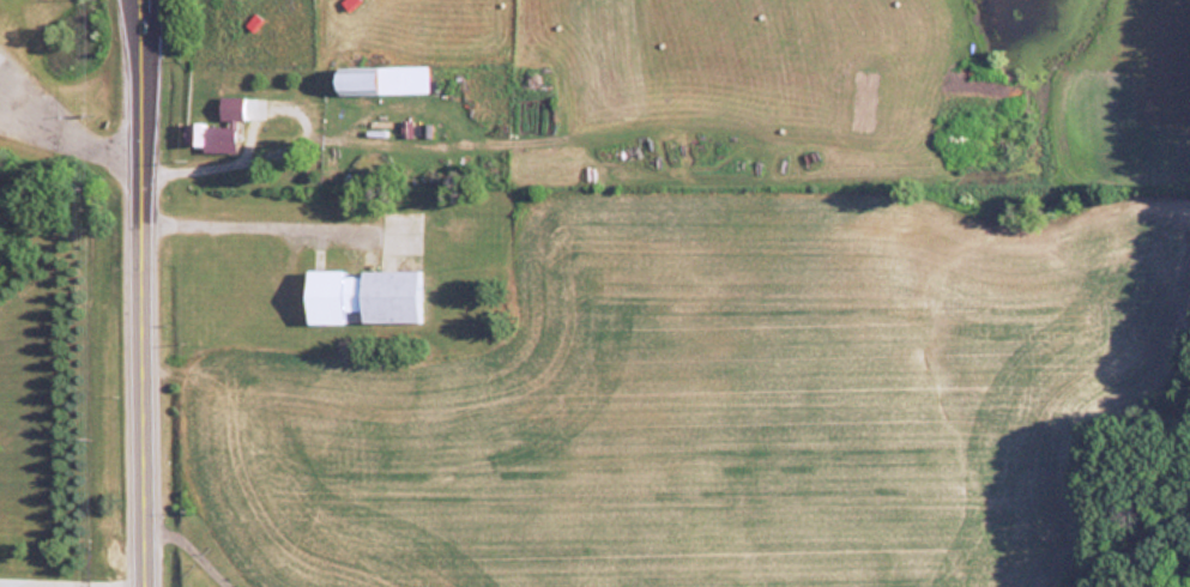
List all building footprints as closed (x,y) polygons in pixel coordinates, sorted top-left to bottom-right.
[(427,68),(334,68),(334,94),(427,94),(427,68)] [(265,117),(265,98),(220,97),(219,124),(188,123),(188,146),(236,147),(237,117),(265,117)] [(420,271),(306,271),(306,321),(348,321),(348,311),(362,311),(362,322),(420,322),(420,271)]
